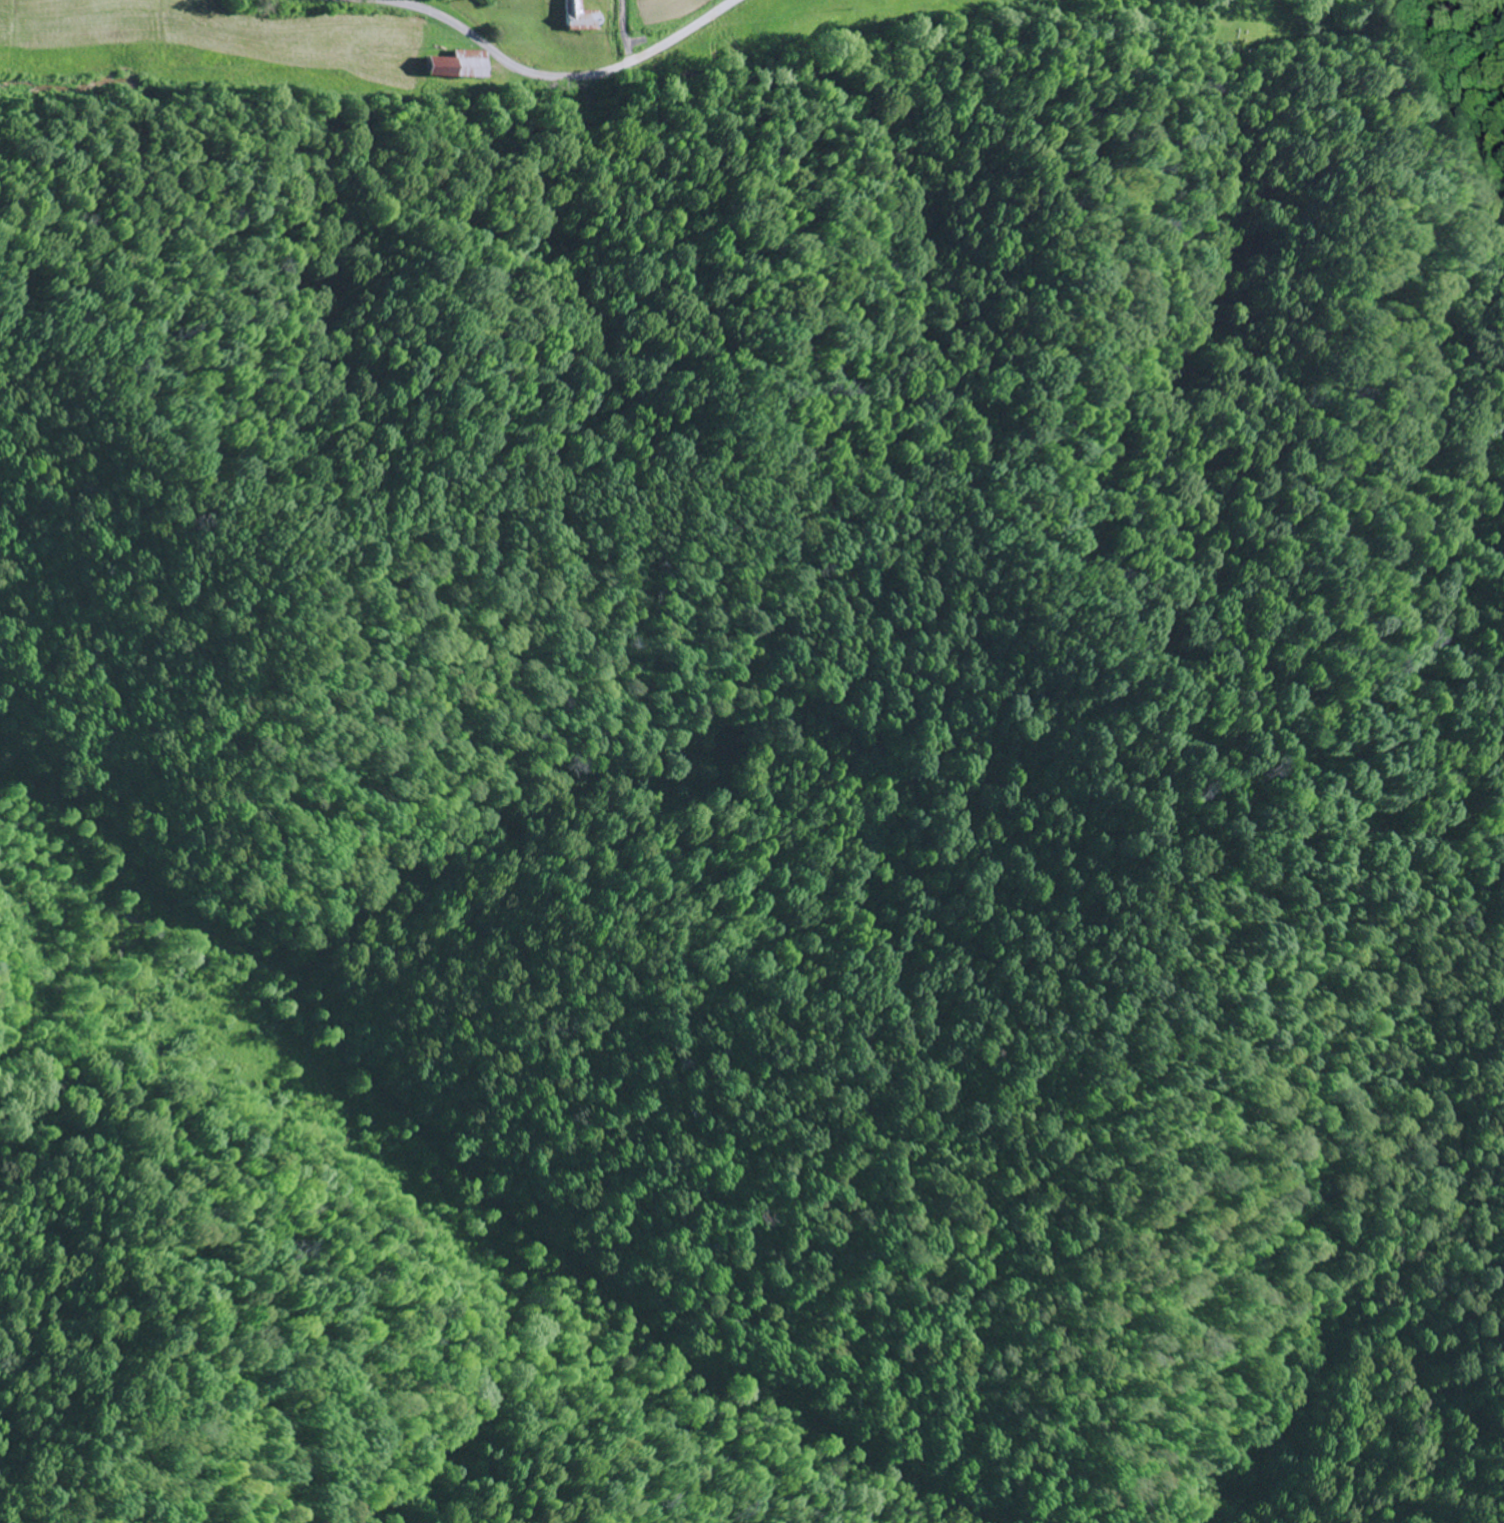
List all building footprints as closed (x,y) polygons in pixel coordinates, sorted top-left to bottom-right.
[(577,12),(578,0),(564,0),(563,20),(562,20),(561,32),(585,33),(585,30),(595,31),(595,12),(577,12)] [(424,58),(424,80),(483,81),(483,52),(451,51),(451,58),(424,58)]
